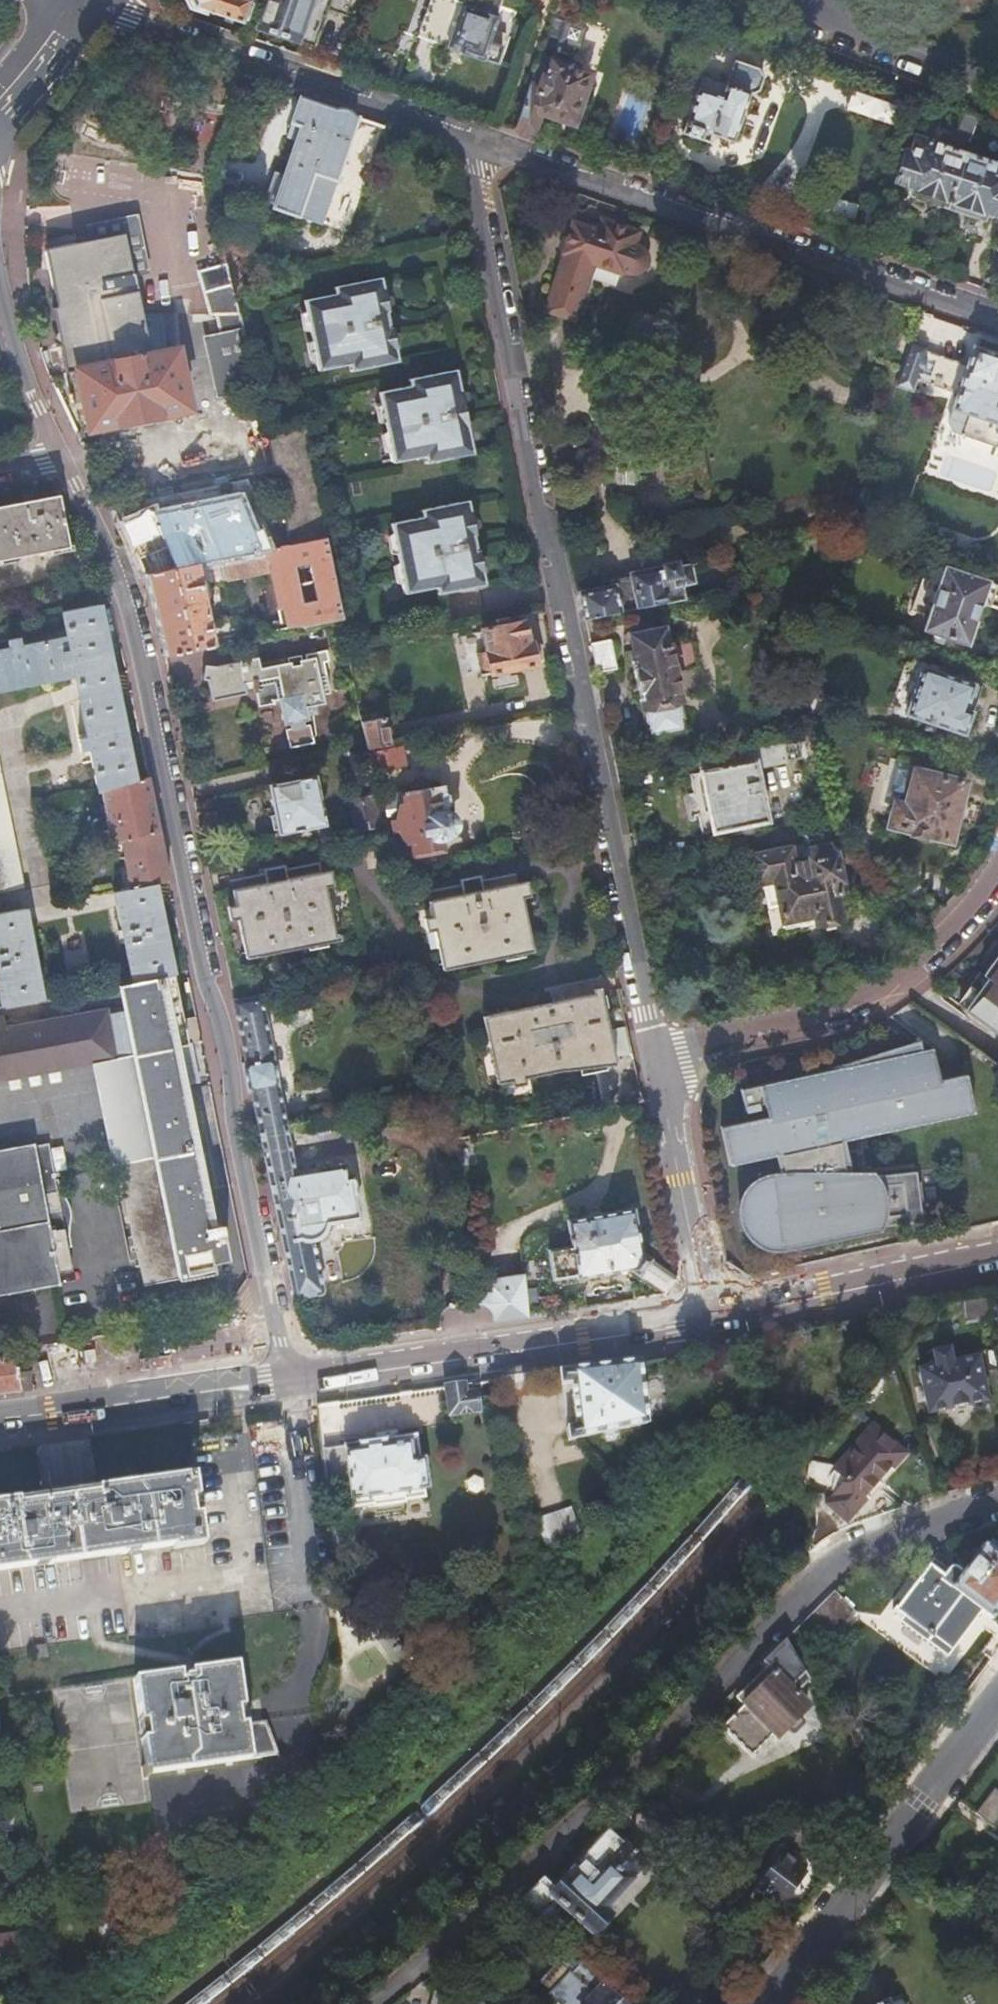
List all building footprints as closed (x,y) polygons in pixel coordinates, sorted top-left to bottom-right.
[(192,4),(240,21),(247,0),(190,0),(192,4)] [(256,26),(315,46),(330,0),(265,0),(256,26)] [(417,34),(458,48),(459,50),(481,58),(483,56),(495,61),(501,43),(505,31),(493,27),(498,12),(461,0),(428,0),(424,13),(417,34)] [(417,34),(401,28),(394,47),(411,53),(417,34)] [(411,53),(394,47),(392,54),(409,60),(411,53)] [(540,50),(524,97),(514,127),(533,134),(542,109),(571,120),(586,75),(567,68),(568,66),(556,61),(558,56),(540,50)] [(703,75),(684,130),(708,139),(711,130),(732,138),(748,91),(753,93),(762,90),(766,77),(760,67),(733,58),(725,83),(703,75)] [(355,117),(298,98),(284,138),(294,141),(283,176),(274,172),(264,202),(273,205),(272,207),(318,224),(355,117)] [(902,150),(892,177),(913,185),(911,190),(917,192),(917,197),(926,200),(931,196),(948,202),(966,147),(977,116),(962,111),(949,148),(916,136),(910,153),(902,150)] [(948,202),(963,208),(966,214),(973,217),(983,214),(985,210),(997,214),(997,166),(976,158),(978,151),(966,147),(948,202)] [(52,250),(60,289),(138,273),(138,276),(156,273),(144,214),(92,225),(95,241),(52,250)] [(561,254),(542,310),(573,320),(592,265),(622,276),(623,273),(629,274),(632,274),(636,272),(642,266),(644,264),(645,257),(645,255),(645,253),(644,250),(640,246),(633,243),(637,232),(599,219),(595,230),(570,222),(559,253),(561,254)] [(54,305),(67,369),(76,367),(87,429),(190,409),(176,347),(153,352),(138,276),(138,273),(60,289),(63,303),(54,305)] [(379,279),(369,281),(372,294),(382,291),(379,279)] [(372,294),(369,281),(331,288),(332,295),(301,300),(315,371),(347,365),(348,372),(386,364),(383,351),(394,349),(389,328),(388,328),(385,312),(386,312),(382,291),(372,294)] [(242,330),(239,312),(233,287),(206,293),(210,313),(210,316),(217,316),(221,334),(242,330)] [(887,355),(889,356),(896,337),(901,322),(904,313),(902,312),(887,355)] [(896,337),(889,356),(896,358),(927,369),(941,374),(949,377),(955,362),(957,363),(964,345),(947,339),(938,335),(929,332),(901,322),(896,337)] [(255,390),(242,330),(221,334),(207,337),(220,398),(255,390)] [(964,345),(957,363),(955,362),(949,377),(944,389),(955,394),(951,408),(952,409),(948,421),(952,431),(961,434),(960,435),(997,449),(997,365),(997,363),(997,355),(980,348),(972,345),(972,347),(964,345)] [(383,351),(386,364),(397,362),(394,349),(383,351)] [(455,370),(445,372),(448,385),(458,383),(455,370)] [(448,385),(445,372),(406,380),(408,387),(378,393),(392,462),(423,457),(424,463),(462,456),(459,442),(469,440),(465,418),(463,418),(460,404),(462,403),(458,383),(448,385)] [(301,423),(264,429),(280,504),(289,543),(324,536),(301,423)] [(630,439),(613,440),(617,488),(633,487),(630,439)] [(459,442),(462,456),(472,454),(469,440),(459,442)] [(68,546),(57,495),(0,506),(0,558),(68,546)] [(197,504),(219,500),(218,495),(196,500),(197,504)] [(148,509),(122,522),(123,524),(130,541),(138,563),(142,573),(196,562),(206,560),(259,549),(236,496),(219,500),(197,504),(162,511),(151,513),(149,510),(148,509)] [(468,501),(458,503),(460,516),(471,514),(468,501)] [(460,516),(458,503),(420,510),(422,518),(390,524),(404,595),(435,589),(437,595),(475,588),(472,574),(482,572),(478,551),(477,551),(473,535),(475,535),(471,514),(460,516)] [(145,581),(164,655),(213,645),(201,586),(269,572),(282,631),(340,619),(324,536),(289,543),(259,549),(206,560),(196,562),(142,573),(145,581)] [(610,588),(580,594),(585,620),(681,600),(678,583),(688,582),(685,567),(673,569),(672,567),(670,567),(667,566),(665,567),(663,568),(662,569),(661,571),(658,572),(656,570),(608,580),(610,588)] [(988,606),(995,585),(944,567),(924,629),(966,644),(981,603),(988,606)] [(472,574),(475,588),(485,586),(482,572),(472,574)] [(61,611),(66,636),(23,645),(21,636),(7,638),(9,647),(0,649),(0,688),(75,673),(86,735),(78,737),(81,750),(89,749),(97,791),(99,790),(123,783),(133,780),(99,604),(61,611)] [(506,618),(495,621),(496,627),(480,630),(485,652),(475,654),(481,679),(537,668),(535,660),(539,658),(536,645),(532,646),(531,641),(528,641),(523,622),(508,624),(506,618)] [(666,631),(632,636),(634,651),(632,651),(634,662),(632,662),(638,697),(641,697),(642,708),(644,708),(648,731),(683,725),(679,702),(681,698),(676,675),(701,671),(696,641),(668,645),(666,631)] [(610,640),(590,643),(595,672),(615,669),(610,640)] [(203,668),(200,681),(204,682),(208,703),(245,696),(245,693),(254,691),(255,695),(260,694),(262,706),(280,703),(284,727),(289,726),(290,731),(285,732),(289,749),(313,744),(310,727),(305,728),(304,723),(309,722),(308,717),(318,715),(316,708),(324,707),(322,697),(329,695),(323,666),(328,665),(326,653),(304,657),(305,662),(301,663),(300,658),(285,661),(286,666),(279,667),(278,662),(261,666),(262,670),(257,671),(255,662),(211,670),(203,668)] [(921,667),(905,714),(962,734),(977,687),(921,667)] [(369,713),(359,715),(361,724),(366,750),(390,745),(390,742),(392,741),(388,725),(385,726),(383,716),(370,719),(369,713)] [(800,758),(797,743),(697,763),(699,774),(689,776),(692,791),(685,792),(689,818),(696,817),(700,834),(767,821),(756,768),(800,758)] [(400,748),(367,755),(370,771),(404,764),(400,748)] [(893,803),(888,824),(946,840),(948,834),(953,833),(954,826),(950,820),(956,803),(961,801),(962,794),(959,789),(960,784),(915,771),(905,806),(893,803)] [(128,887),(153,883),(168,880),(155,813),(147,776),(133,780),(123,783),(99,790),(113,859),(122,858),(128,887)] [(315,776),(268,786),(277,834),(325,825),(315,776)] [(22,886),(0,780),(0,890),(22,886)] [(441,786),(382,797),(385,814),(389,814),(392,827),(393,828),(403,827),(406,843),(411,842),(413,854),(440,849),(438,838),(447,836),(449,834),(451,832),(453,829),(454,825),(453,822),(452,819),(451,817),(448,814),(446,812),(446,810),(445,808),(445,806),(446,804),(448,802),(446,794),(442,791),(441,786)] [(380,828),(375,798),(351,802),(356,833),(380,828)] [(831,836),(828,821),(800,827),(802,842),(805,842),(831,836)] [(844,851),(831,836),(805,842),(809,859),(799,862),(796,852),(792,853),(790,845),(749,853),(755,881),(760,881),(765,907),(777,906),(782,928),(817,922),(821,926),(832,924),(835,919),(839,918),(835,895),(841,894),(835,864),(838,863),(837,859),(834,859),(833,855),(828,855),(828,852),(831,852),(830,849),(833,849),(834,853),(844,851)] [(320,874),(233,889),(244,952),(331,936),(320,874)] [(130,981),(168,974),(170,974),(153,883),(128,887),(112,890),(130,981)] [(517,884),(428,900),(440,964),(530,946),(517,884)] [(41,998),(23,908),(0,913),(0,1006),(41,998)] [(954,1004),(997,1036),(997,949),(954,1004)] [(96,1060),(140,1280),(212,1267),(210,1258),(227,1254),(222,1230),(213,1231),(178,1065),(174,1046),(181,1044),(176,1020),(168,974),(130,981),(122,983),(126,1004),(4,1026),(2,1016),(0,1017),(0,1079),(96,1060)] [(599,993),(486,1015),(499,1081),(612,1059),(599,993)] [(259,996),(233,1001),(244,1057),(240,1063),(247,1092),(251,1095),(258,1127),(283,1121),(259,996)] [(176,1020),(181,1044),(200,1040),(195,1016),(176,1020)] [(806,1073),(920,1050),(917,1040),(806,1073)] [(842,1141),(985,1116),(983,1094),(980,1078),(964,1081),(954,1083),(950,1068),(946,1052),(930,1048),(920,1050),(806,1073),(789,1077),(738,1088),(743,1110),(756,1107),(755,1103),(761,1102),(764,1115),(719,1125),(727,1164),(773,1155),(777,1174),(771,1174),(765,1175),(756,1179),(749,1184),(746,1188),(742,1194),(740,1199),(738,1211),(739,1220),(743,1229),(745,1233),(749,1237),(755,1241),(762,1245),(772,1248),(780,1248),(790,1246),(794,1244),(795,1243),(798,1240),(800,1238),(803,1235),(806,1230),(808,1227),(809,1223),(811,1219),(811,1216),(811,1215),(812,1214),(832,1212),(834,1230),(864,1227),(918,1222),(913,1172),(850,1179),(848,1169),(846,1157),(844,1150),(842,1141)] [(292,1169),(283,1121),(258,1127),(293,1297),(320,1292),(311,1238),(315,1235),(318,1233),(320,1231),(322,1229),(324,1225),(325,1221),(357,1216),(350,1177),(342,1178),(340,1168),(318,1171),(317,1165),(292,1169)] [(0,1149),(0,1291),(55,1280),(53,1269),(69,1265),(44,1140),(0,1149)] [(856,1149),(844,1150),(846,1157),(848,1169),(858,1167),(856,1149)] [(666,1294),(677,1277),(639,1251),(631,1209),(564,1220),(568,1245),(546,1249),(550,1277),(574,1274),(574,1277),(628,1268),(666,1294)] [(794,1244),(790,1246),(865,1231),(864,1227),(834,1230),(832,1212),(812,1214),(811,1215),(811,1216),(811,1219),(809,1223),(808,1227),(806,1230),(803,1235),(800,1238),(798,1240),(795,1243),(794,1244)] [(477,1291),(474,1296),(475,1302),(480,1304),(484,1307),(487,1311),(489,1315),(490,1320),(525,1315),(519,1274),(481,1279),(480,1285),(477,1291)] [(9,1334),(8,1324),(0,1325),(0,1335),(9,1334)] [(0,1353),(0,1389),(27,1385),(27,1376),(25,1350),(0,1353)] [(975,1356),(919,1368),(928,1412),(984,1399),(975,1356)] [(648,1427),(638,1359),(557,1371),(560,1384),(570,1383),(576,1424),(567,1425),(569,1439),(648,1427)] [(469,1384),(445,1387),(449,1416),(477,1412),(474,1392),(470,1393),(469,1384)] [(862,1496),(870,1503),(883,1504),(893,1493),(878,1478),(902,1448),(868,1418),(830,1463),(819,1453),(799,1476),(844,1516),(862,1496)] [(344,1447),(321,1449),(328,1502),(371,1496),(372,1505),(403,1501),(402,1491),(425,1488),(421,1461),(410,1462),(406,1444),(385,1448),(383,1439),(343,1445),(344,1447)] [(97,1554),(170,1544),(171,1547),(199,1543),(197,1514),(192,1514),(190,1497),(195,1497),(192,1473),(87,1488),(0,1501),(0,1567),(97,1554)] [(534,1518),(548,1561),(578,1530),(570,1506),(534,1518)] [(892,1609),(949,1651),(981,1610),(990,1617),(997,1606),(997,1557),(982,1545),(962,1571),(955,1566),(949,1566),(945,1569),(940,1576),(927,1565),(892,1609)] [(856,1610),(834,1589),(832,1591),(784,1639),(803,1667),(856,1610)] [(791,1685),(804,1670),(803,1667),(784,1639),(771,1652),(760,1663),(764,1667),(734,1696),(743,1704),(720,1727),(749,1757),(772,1734),(775,1737),(786,1726),(796,1716),(808,1704),(791,1685)] [(243,1726),(234,1665),(131,1679),(143,1763),(137,1764),(138,1775),(145,1774),(248,1761),(243,1726)] [(796,1716),(786,1726),(794,1735),(804,1725),(796,1716)] [(266,1723),(243,1726),(248,1761),(271,1758),(266,1723)] [(551,1888),(540,1877),(513,1902),(541,1928),(560,1908),(589,1935),(592,1932),(597,1934),(606,1924),(604,1918),(607,1915),(600,1908),(642,1864),(606,1829),(577,1860),(580,1863),(566,1878),(564,1876),(551,1888)] [(745,1895),(770,1918),(805,1871),(795,1864),(799,1859),(782,1847),(745,1895)] [(37,1931),(0,1936),(0,1957),(40,1950),(37,1931)] [(578,1963),(568,1973),(567,1972),(545,1994),(556,2003),(622,2003),(578,1963)]
